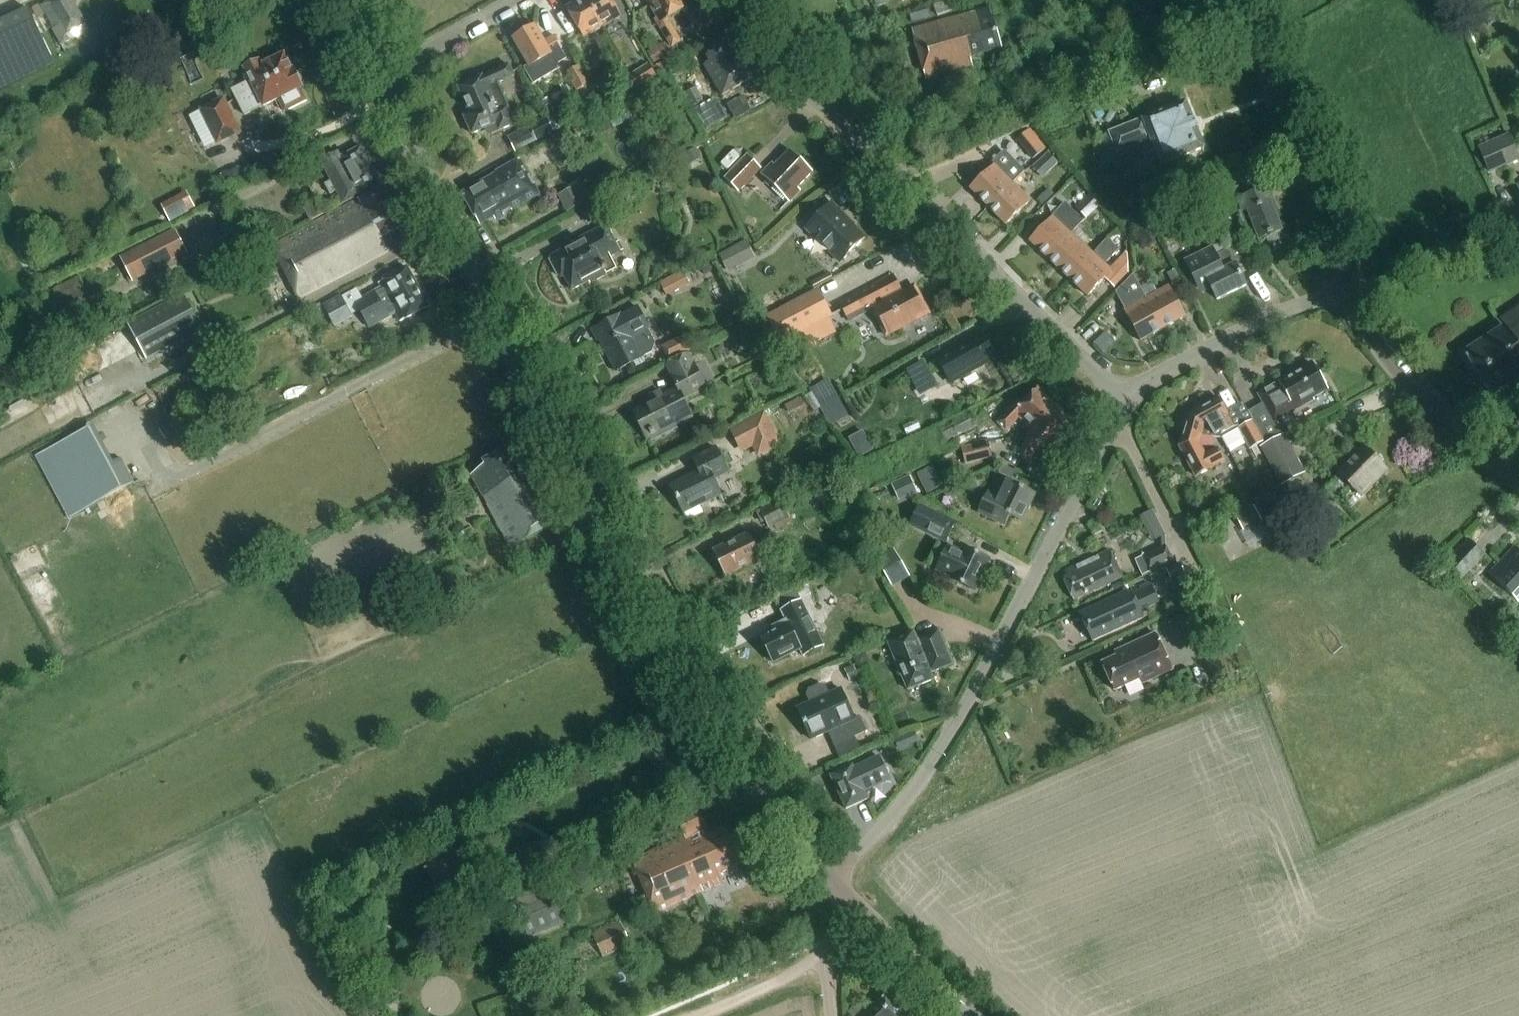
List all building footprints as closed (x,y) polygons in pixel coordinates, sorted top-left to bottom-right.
[(74,0),(54,0),(45,5),(64,41),(89,27),(74,0)] [(602,28),(586,0),(583,0),(566,10),(584,39),(602,28)] [(602,28),(621,17),(611,0),(586,0),(602,28)] [(686,0),(662,0),(650,7),(658,19),(655,21),(672,48),(681,42),(668,22),(691,7),(686,0)] [(950,0),(935,5),(938,15),(953,10),(950,0)] [(55,64),(29,9),(0,23),(0,90),(55,64)] [(990,9),(912,31),(926,80),(973,67),(971,58),(1002,50),(990,9)] [(545,44),(535,28),(514,41),(530,67),(562,48),(556,38),(545,44)] [(808,44),(819,40),(816,29),(804,32),(808,44)] [(663,44),(648,53),(655,64),(670,55),(663,44)] [(721,97),(755,78),(738,47),(732,50),(729,45),(706,57),(709,63),(704,66),(721,97)] [(251,80),(232,89),(245,114),(263,105),(264,107),(278,100),(284,113),(309,101),(301,85),(304,79),(300,72),(293,69),(285,53),(262,65),(260,61),(245,68),(251,80)] [(591,60),(579,66),(587,79),(598,72),(591,60)] [(668,76),(660,63),(653,67),(661,80),(668,76)] [(649,64),(622,81),(631,95),(658,78),(649,64)] [(509,66),(458,89),(470,115),(464,118),(472,136),(486,130),(489,137),(515,125),(497,84),(514,77),(509,66)] [(589,83),(587,79),(579,66),(566,74),(576,91),(589,83)] [(611,73),(597,81),(607,99),(621,91),(611,73)] [(705,103),(695,87),(684,94),(693,109),(705,103)] [(239,130),(223,96),(201,107),(217,141),(239,130)] [(702,124),(706,130),(727,117),(718,101),(709,100),(705,103),(693,109),(702,124)] [(1099,138),(1107,158),(1151,141),(1162,167),(1205,150),(1186,103),(1099,138)] [(559,115),(550,119),(557,132),(565,127),(559,115)] [(587,118),(572,126),(578,137),(592,129),(587,118)] [(546,120),(531,128),(538,142),(554,134),(546,120)] [(1031,130),(1018,140),(1033,159),(1046,149),(1031,130)] [(1481,146),(1491,172),(1518,161),(1518,146),(1514,133),(1481,146)] [(342,156),(340,151),(323,160),(345,201),(383,181),(364,145),(342,156)] [(697,148),(679,158),(685,168),(702,158),(697,148)] [(776,167),(773,164),(762,176),(790,204),(801,192),(798,189),(813,173),(791,152),(776,167)] [(1049,153),(1034,166),(1044,177),(1059,164),(1049,153)] [(746,156),(725,180),(740,192),(761,169),(746,156)] [(497,175),(462,194),(480,225),(494,217),(496,220),(504,216),(502,214),(511,209),(512,211),(539,196),(534,186),(532,187),(527,178),(529,177),(520,160),(496,173),(497,175)] [(989,208),(1013,184),(995,165),(971,189),(989,208)] [(590,200),(582,183),(556,196),(565,213),(590,200)] [(1253,183),(1227,193),(1232,205),(1236,204),(1240,214),(1247,231),(1255,228),(1260,242),(1267,239),(1270,246),(1284,240),(1282,233),(1266,191),(1257,194),(1253,183)] [(1031,202),(1013,184),(989,208),(1007,226),(1031,202)] [(406,224),(386,186),(275,246),(280,255),(302,294),(391,249),(384,236),(406,224)] [(1050,189),(1038,200),(1045,206),(1056,195),(1050,189)] [(187,193),(161,206),(169,222),(195,209),(187,193)] [(1091,194),(1077,207),(1088,218),(1101,204),(1091,194)] [(322,216),(314,201),(302,207),(310,222),(322,216)] [(810,227),(806,231),(812,238),(818,243),(819,241),(830,251),(828,253),(840,264),(866,238),(832,204),(820,217),(810,227)] [(1030,242),(1048,259),(1072,234),(1054,217),(1030,242)] [(572,292),(590,282),(592,285),(606,277),(605,276),(616,270),(610,259),(623,252),(619,244),(616,245),(606,226),(574,243),(575,245),(551,258),(562,279),(565,278),(572,292)] [(173,228),(120,257),(133,281),(186,253),(173,228)] [(1094,256),(1072,234),(1048,259),(1070,280),(1094,256)] [(727,273),(754,259),(746,242),(719,255),(727,273)] [(1106,280),(1112,273),(1110,271),(1103,264),(1112,254),(1103,246),(1094,256),(1070,280),(1089,298),(1106,280)] [(1213,249),(1186,262),(1197,285),(1207,280),(1218,301),(1247,287),(1236,265),(1235,265),(1229,251),(1217,257),(1213,249)] [(1112,273),(1106,280),(1115,289),(1129,275),(1128,256),(1126,254),(1110,271),(1112,273)] [(383,285),(357,298),(371,324),(397,310),(401,319),(431,304),(412,266),(381,282),(383,285)] [(1176,270),(1168,274),(1174,285),(1181,281),(1176,270)] [(681,273),(662,283),(669,298),(689,288),(681,273)] [(78,276),(44,293),(53,311),(87,294),(78,276)] [(915,287),(902,294),(893,277),(840,305),(849,323),(872,311),(887,338),(930,315),(915,287)] [(1169,288),(1148,300),(1163,330),(1186,318),(1169,288)] [(1142,290),(1125,299),(1131,309),(1125,312),(1141,342),(1163,330),(1148,300),(1142,290)] [(824,291),(774,317),(787,342),(837,315),(824,291)] [(145,356),(204,325),(187,293),(128,324),(145,356)] [(336,328),(354,318),(341,296),(323,306),(336,328)] [(1502,329),(1465,354),(1493,397),(1518,380),(1518,306),(1497,321),(1502,329)] [(637,308),(592,331),(598,342),(600,341),(617,373),(653,354),(655,345),(648,332),(649,332),(637,308)] [(78,344),(72,324),(59,328),(66,348),(78,344)] [(952,382),(995,358),(983,335),(939,360),(952,382)] [(662,347),(669,363),(692,352),(685,336),(662,347)] [(676,389),(631,411),(647,442),(692,418),(684,401),(706,390),(693,365),(694,364),(689,354),(666,366),(672,377),(670,378),(676,389)] [(923,364),(909,371),(915,382),(929,374),(923,364)] [(1314,402),(1313,400),(1328,391),(1313,365),(1259,396),(1274,423),(1296,411),(1296,413),(1314,402)] [(809,391),(818,408),(824,405),(835,424),(853,413),(834,377),(809,391)] [(1037,430),(1056,409),(1039,391),(1024,406),(1020,402),(998,424),(1006,432),(1020,418),(1032,430),(1037,430)] [(1189,417),(1185,431),(1202,437),(1223,438),(1229,448),(1244,439),(1238,428),(1235,427),(1220,400),(1203,409),(1189,417)] [(1071,423),(1056,409),(1037,430),(1032,430),(1019,456),(1031,462),(1042,440),(1058,450),(1071,423)] [(765,411),(730,428),(742,453),(753,447),(758,458),(783,446),(765,411)] [(971,411),(938,426),(942,436),(946,443),(978,427),(975,420),(971,411)] [(1240,430),(1251,450),(1265,442),(1254,423),(1240,430)] [(126,455),(114,460),(97,424),(40,450),(69,514),(139,482),(126,455)] [(1185,431),(1180,447),(1196,477),(1225,462),(1218,450),(1206,457),(1200,445),(1202,437),(1185,431)] [(1282,487),(1306,475),(1285,436),(1261,449),(1282,487)] [(966,465),(993,459),(989,442),(962,448),(966,465)] [(485,459),(487,464),(474,471),(490,501),(488,503),(512,547),(568,517),(542,467),(524,471),(511,445),(485,459)] [(698,472),(670,487),(687,520),(702,512),(700,507),(722,496),(714,481),(729,474),(716,448),(692,460),(698,472)] [(1328,492),(1337,500),(1351,487),(1362,497),(1387,471),(1365,451),(1340,476),(1342,478),(1328,492)] [(938,462),(921,471),(931,492),(948,483),(938,462)] [(1003,466),(1000,473),(1011,479),(1015,472),(1003,466)] [(911,476),(892,485),(900,501),(918,492),(911,476)] [(990,493),(979,514),(997,523),(1002,513),(1022,523),(1035,496),(1005,482),(998,497),(990,493)] [(781,500),(760,510),(765,519),(771,531),(791,520),(786,509),(781,500)] [(1255,506),(1236,516),(1245,532),(1264,522),(1255,506)] [(1158,507),(1144,514),(1156,539),(1170,532),(1158,507)] [(886,511),(879,514),(883,522),(890,518),(886,511)] [(932,516),(925,531),(947,541),(950,533),(954,526),(932,516)] [(749,534),(713,552),(727,578),(774,553),(765,536),(753,541),(749,534)] [(1467,540),(1443,565),(1460,581),(1484,556),(1467,540)] [(1151,554),(1145,557),(1153,574),(1175,563),(1167,546),(1151,554)] [(911,577),(894,548),(877,559),(893,587),(911,577)] [(949,548),(937,571),(952,578),(951,580),(975,592),(990,561),(966,549),(963,555),(949,548)] [(1516,548),(1491,574),(1518,600),(1518,551),(1516,548)] [(1066,573),(1069,579),(1064,581),(1074,602),(1123,579),(1110,552),(1066,573)] [(1181,563),(1169,569),(1174,579),(1186,573),(1181,563)] [(1132,591),(1080,616),(1093,643),(1146,619),(1142,612),(1162,602),(1154,585),(1134,594),(1132,591)] [(822,614),(807,586),(797,591),(795,586),(774,596),(787,622),(773,629),(775,633),(762,639),(774,664),(801,651),(805,658),(826,647),(811,619),(822,614)] [(931,675),(953,665),(939,633),(916,642),(912,632),(887,642),(909,692),(934,681),(931,675)] [(1118,653),(1120,658),(1103,666),(1115,693),(1142,681),(1144,686),(1172,673),(1156,636),(1118,653)] [(1226,655),(1221,644),(1203,653),(1208,664),(1226,655)] [(860,668),(866,665),(867,660),(865,655),(856,659),(860,668)] [(845,669),(850,682),(863,676),(857,664),(845,669)] [(808,697),(811,704),(798,711),(812,741),(828,734),(835,748),(867,733),(860,717),(855,720),(842,691),(829,696),(826,689),(821,687),(810,692),(808,697)] [(915,732),(895,740),(900,750),(920,742),(915,732)] [(855,771),(853,767),(832,777),(847,810),(868,800),(864,790),(891,777),(882,758),(855,771)] [(685,836),(692,853),(685,856),(701,892),(725,881),(721,872),(741,864),(726,828),(706,837),(694,809),(677,816),(686,836),(685,836)] [(656,911),(701,892),(685,856),(692,853),(685,836),(633,858),(656,911)] [(514,904),(531,941),(568,924),(551,887),(514,904)] [(617,924),(593,935),(603,957),(627,946),(617,924)] [(900,1010),(885,996),(866,1015),(906,1015),(900,1010)] [(847,1013),(851,1015),(857,1015),(863,1010),(857,1003),(847,1013)]
